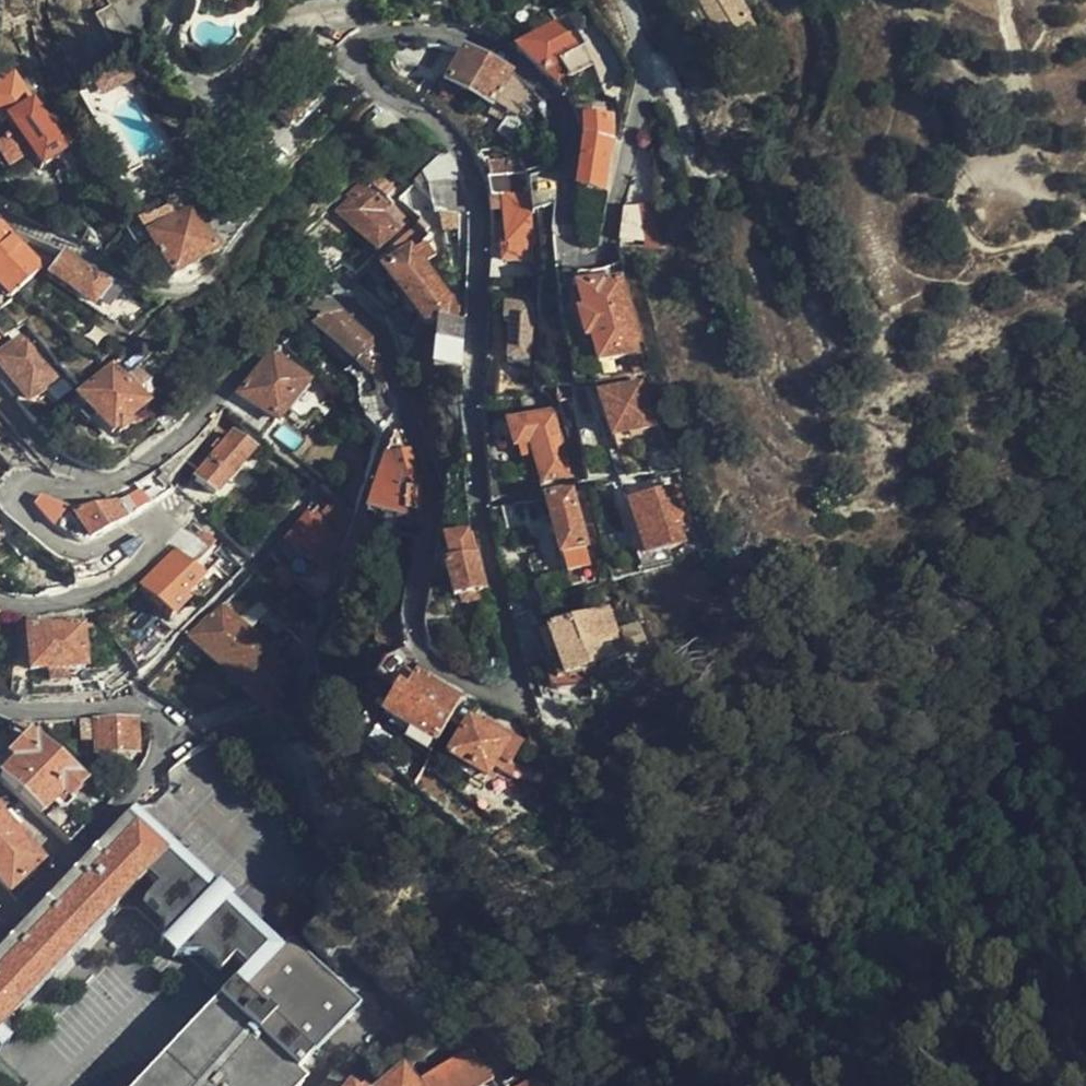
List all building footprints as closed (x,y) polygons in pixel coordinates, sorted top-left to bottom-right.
[(695,5),(706,31),(701,34),(721,73),(743,62),(739,52),(753,44),(746,28),(748,26),(735,0),(704,0),(695,5)] [(585,14),(573,22),(582,36),(594,28),(585,14)] [(554,26),(518,51),(537,67),(559,89),(572,80),(592,66),(582,52),(554,26)] [(287,54),(278,50),(273,60),(283,65),(287,54)] [(486,60),(467,52),(450,85),(495,108),(513,75),(486,60)] [(123,67),(114,73),(123,88),(132,83),(123,67)] [(114,73),(92,87),(101,101),(123,88),(114,73)] [(303,86),(287,103),(316,129),(331,112),(303,86)] [(6,174),(29,159),(40,174),(66,155),(64,152),(70,148),(52,121),(47,126),(28,100),(6,115),(10,121),(5,125),(16,140),(0,151),(0,165),(6,174)] [(579,192),(609,199),(615,148),(613,124),(580,124),(581,173),(579,192)] [(485,165),(488,183),(525,175),(522,159),(485,165)] [(487,188),(487,200),(499,200),(505,253),(512,254),(513,269),(530,267),(528,252),(532,251),(525,175),(488,183),(485,183),(487,188)] [(389,203),(399,193),(386,180),(376,189),(373,185),(341,213),(379,251),(399,231),(379,215),(389,203)] [(468,199),(461,181),(434,188),(443,223),(469,218),(468,199)] [(175,224),(192,214),(180,197),(164,207),(169,213),(175,224)] [(660,207),(626,207),(626,244),(660,245),(660,207)] [(175,224),(169,213),(148,225),(146,222),(140,226),(173,279),(215,253),(192,214),(175,224)] [(3,232),(0,235),(0,294),(8,304),(42,272),(3,232)] [(437,325),(456,328),(458,309),(449,309),(423,271),(437,259),(427,246),(388,273),(430,330),(430,329),(437,325)] [(111,284),(96,274),(92,279),(64,258),(52,277),(95,307),(111,284)] [(348,262),(333,272),(326,277),(335,289),(354,291),(364,279),(359,273),(348,262)] [(620,286),(618,272),(591,282),(581,281),(585,296),(580,297),(601,370),(630,363),(636,380),(648,379),(623,286),(620,286)] [(536,324),(535,302),(510,302),(510,327),(515,327),(516,368),(546,368),(545,325),(536,324)] [(35,311),(14,325),(25,340),(0,358),(0,367),(29,405),(67,378),(34,336),(50,323),(35,311)] [(377,432),(383,438),(397,418),(374,345),(342,312),(319,317),(363,360),(360,365),(373,377),(363,384),(363,406),(377,432)] [(463,375),(462,329),(456,328),(437,325),(433,372),(463,375)] [(141,340),(124,357),(124,360),(80,399),(88,408),(78,417),(88,429),(97,421),(111,439),(157,398),(138,373),(155,359),(141,340)] [(309,383),(277,353),(244,395),(274,423),(309,383)] [(656,431),(643,389),(614,397),(611,388),(599,392),(615,443),(656,431)] [(576,479),(558,418),(513,430),(520,452),(534,448),(548,489),(576,479)] [(265,439),(253,430),(243,442),(236,436),(195,479),(218,492),(265,439)] [(11,474),(31,470),(5,437),(0,441),(0,461),(11,474)] [(411,523),(420,524),(421,522),(421,521),(421,519),(422,517),(422,515),(422,514),(422,512),(423,511),(423,509),(423,506),(422,505),(422,503),(423,502),(423,500),(423,499),(423,497),(423,495),(423,493),(423,492),(405,439),(393,439),(387,459),(398,461),(406,495),(400,498),(405,514),(412,516),(411,523)] [(88,541),(173,490),(165,480),(122,506),(118,508),(110,509),(74,515),(88,541)] [(693,535),(680,494),(633,509),(650,562),(686,551),(682,539),(693,535)] [(375,499),(369,516),(387,519),(389,503),(375,499)] [(574,499),(547,505),(569,590),(580,587),(573,557),(589,552),(574,499)] [(346,550),(352,535),(310,505),(303,513),(310,519),(291,543),(319,566),(337,543),(346,550)] [(195,569),(210,551),(194,536),(140,591),(172,622),(190,602),(187,598),(205,579),(195,569)] [(473,545),(472,540),(447,548),(453,570),(446,574),(454,605),(487,594),(473,545)] [(327,606),(337,579),(320,572),(313,568),(300,582),(327,606)] [(279,615),(261,599),(253,608),(271,625),(279,615)] [(224,604),(190,637),(271,715),(284,698),(290,669),(224,604)] [(603,662),(599,645),(618,639),(611,615),(544,636),(559,685),(597,673),(596,668),(603,662)] [(52,629),(51,619),(37,621),(27,620),(29,674),(84,671),(81,628),(52,629)] [(651,654),(642,631),(625,637),(631,660),(651,654)] [(436,763),(456,724),(449,720),(457,703),(421,685),(419,688),(403,680),(394,696),(400,699),(386,725),(393,728),(386,739),(436,763)] [(134,720),(79,723),(81,743),(96,743),(97,757),(136,757),(134,720)] [(502,744),(506,735),(489,726),(485,733),(502,744)] [(525,747),(506,735),(502,744),(485,733),(472,728),(451,764),(467,773),(462,780),(484,793),(496,772),(506,778),(525,747)] [(68,848),(84,831),(62,807),(83,781),(38,735),(13,761),(17,765),(3,781),(68,848)] [(274,944),(134,812),(127,819),(166,857),(267,951),(274,944)] [(9,895),(40,863),(0,816),(0,884),(9,895)] [(212,1001),(128,1085),(300,1085),(303,1082),(291,1070),(355,998),(282,934),(274,944),(267,951),(166,857),(127,819),(0,954),(0,1033),(8,1024),(119,906),(136,888),(230,981),(212,1001)] [(203,991),(212,1001),(230,981),(136,888),(119,906),(131,918),(144,912),(165,933),(164,948),(178,962),(189,957),(212,981),(203,991)] [(0,1033),(0,1056),(13,1045),(8,1024),(0,1033)] [(557,1071),(545,1078),(534,1060),(497,1084),(471,1047),(413,1085),(406,1078),(403,1077),(390,1085),(566,1085),(557,1071)]
